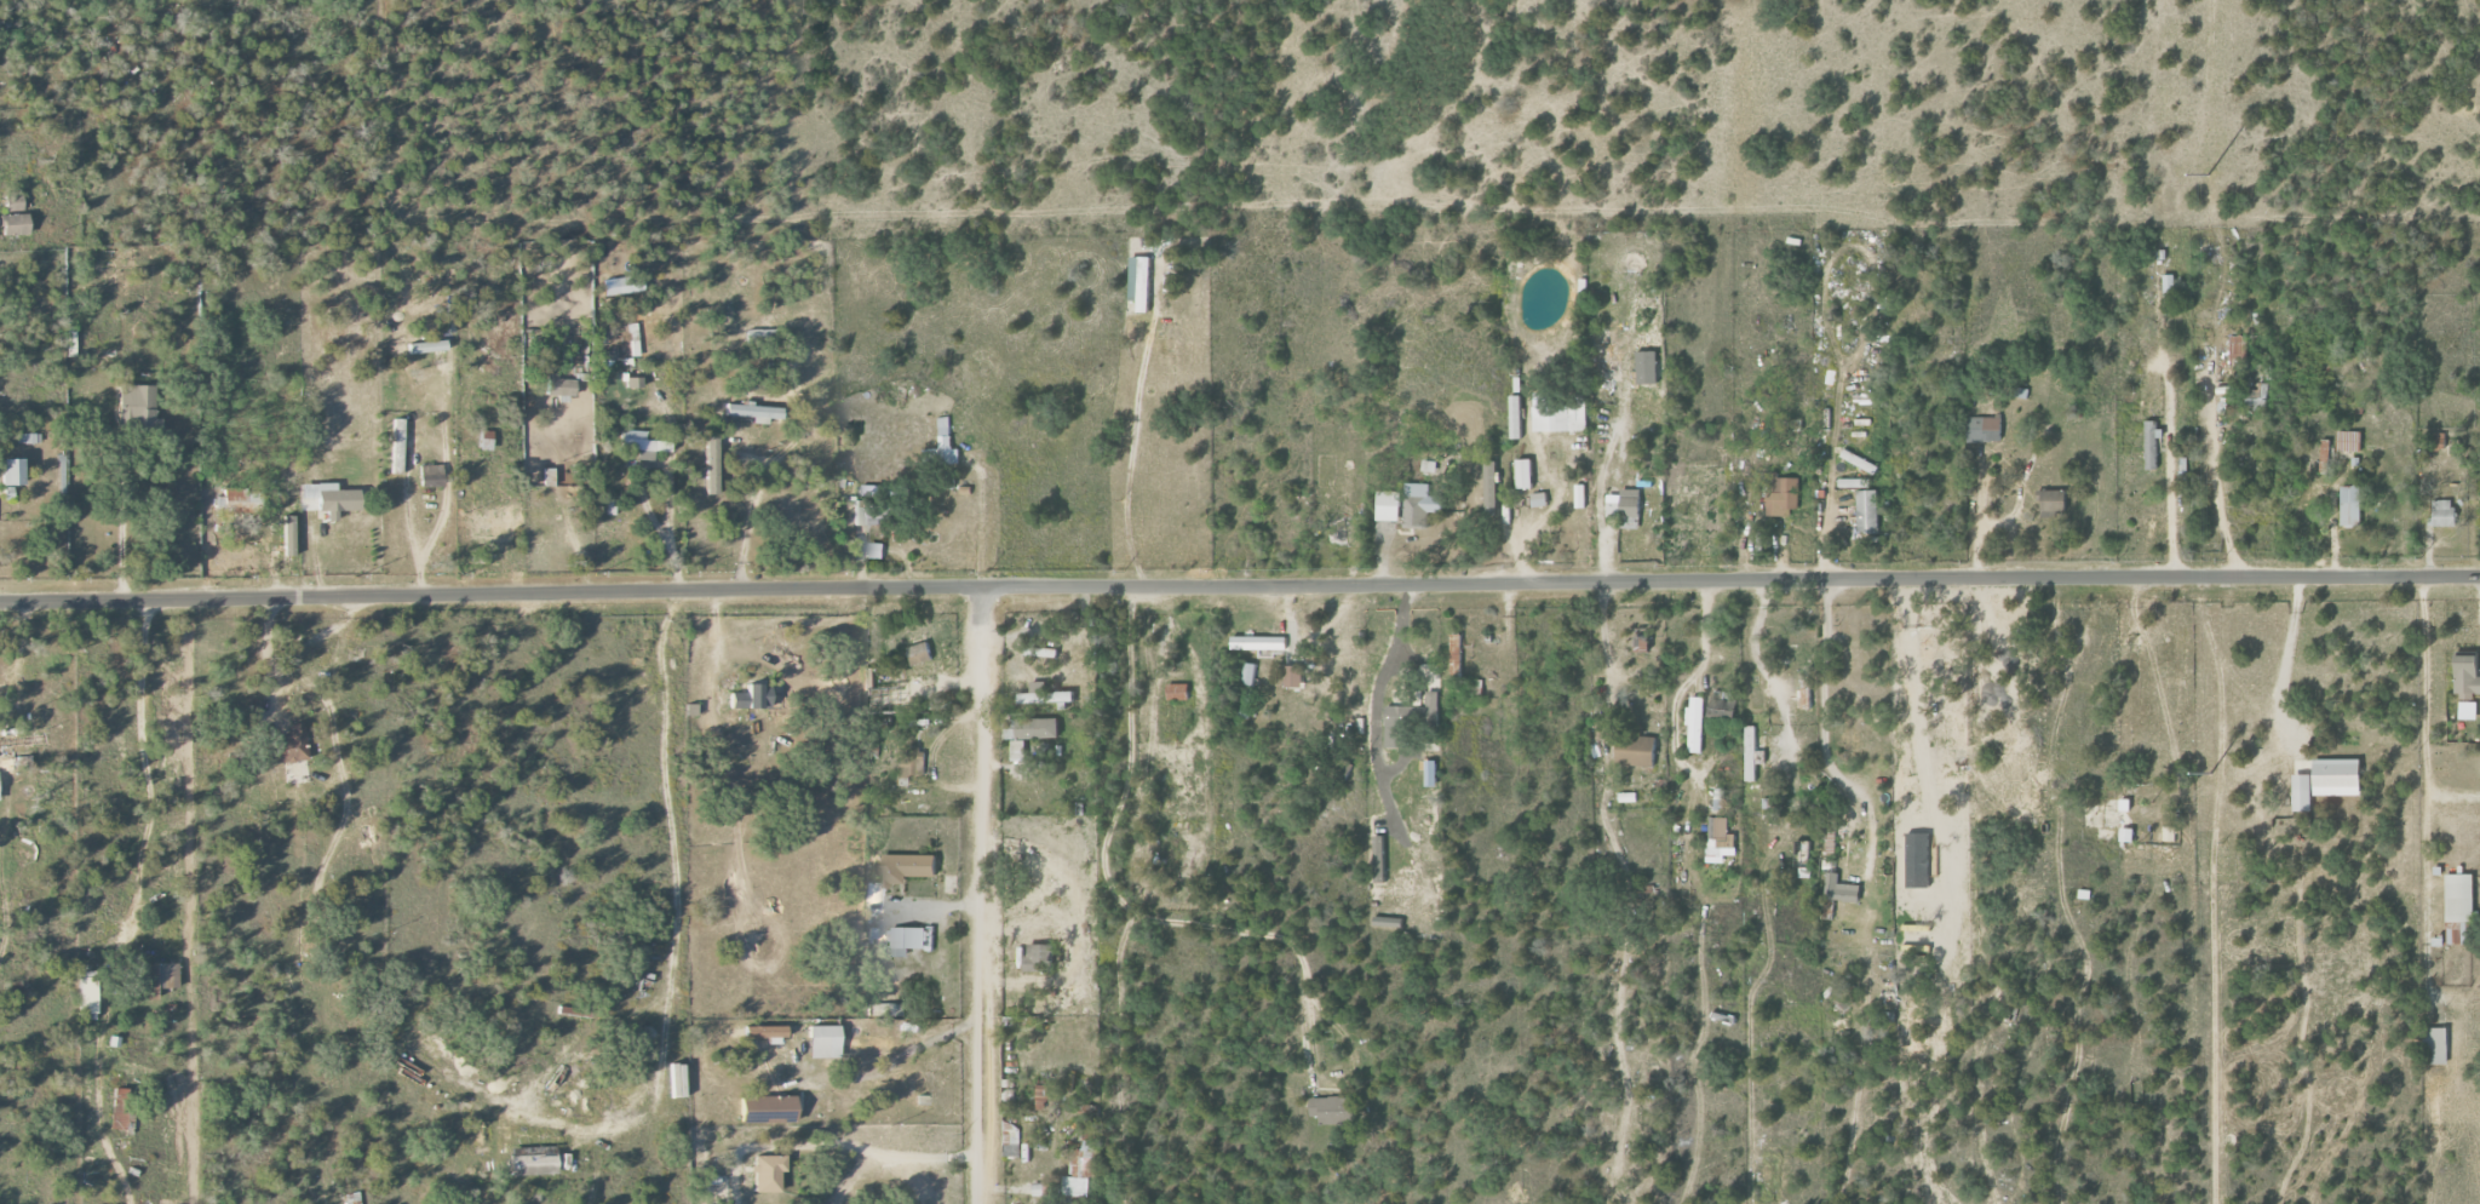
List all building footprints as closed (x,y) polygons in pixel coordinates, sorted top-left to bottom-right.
[(5,195),(6,213),(24,212),(23,194),(5,195)] [(30,236),(29,215),(2,216),(3,237),(30,236)] [(1131,298),(1140,298),(1139,313),(1152,313),(1152,257),(1131,257),(1131,298)] [(2178,314),(2177,274),(2164,274),(2165,315),(2178,314)] [(643,276),(617,277),(618,293),(644,292),(643,276)] [(75,327),(66,327),(67,358),(76,357),(75,327)] [(2231,365),(2247,365),(2246,335),(2231,336),(2231,365)] [(408,355),(447,350),(446,340),(407,345),(408,355)] [(575,396),(576,380),(557,380),(558,374),(547,374),(546,396),(575,396)] [(119,424),(156,424),(156,386),(119,386),(119,424)] [(1588,406),(1558,407),(1558,391),(1537,392),(1538,432),(1589,430),(1588,406)] [(1523,395),(1513,395),(1514,439),(1525,438),(1523,395)] [(782,420),(783,407),(727,406),(727,417),(753,417),(753,424),(769,424),(769,419),(782,420)] [(960,462),(959,449),(952,449),(952,417),(939,417),(940,462),(960,462)] [(2003,441),(2003,417),(1967,417),(1968,442),(2003,441)] [(404,419),(394,419),(392,474),(403,474),(404,419)] [(2161,469),(2162,420),(2149,420),(2148,469),(2161,469)] [(654,461),(654,453),(671,453),(671,442),(645,441),(645,431),(622,430),(621,449),(638,450),(638,461),(654,461)] [(705,495),(717,496),(719,437),(707,437),(705,495)] [(1521,488),(1536,487),(1535,458),(1520,459),(1521,488)] [(25,486),(25,460),(3,461),(4,486),(25,486)] [(443,486),(443,465),(419,466),(420,487),(443,486)] [(1771,476),(1773,516),(1791,515),(1791,510),(1802,509),(1801,475),(1771,476)] [(1841,488),(1872,487),(1872,478),(1841,479),(1841,488)] [(300,484),(301,511),(327,510),(328,521),(339,520),(338,511),(361,510),(361,489),(338,491),(337,483),(300,484)] [(1444,496),(1430,496),(1431,484),(1407,483),(1405,524),(1429,525),(1429,511),(1443,512),(1444,496)] [(2340,486),(2341,525),(2362,524),(2361,485),(2340,486)] [(262,513),(262,490),(224,489),(224,512),(262,513)] [(1880,489),(1859,490),(1859,531),(1881,530),(1880,489)] [(2041,517),(2066,518),(2067,491),(2042,490),(2041,517)] [(1378,520),(1399,521),(1400,491),(1378,491),(1378,520)] [(1614,528),(1632,529),(1635,495),(1634,495),(1634,491),(1617,491),(1617,494),(1615,494),(1615,501),(1602,501),(1601,517),(1614,517),(1614,528)] [(1550,505),(1548,492),(1534,494),(1536,508),(1550,505)] [(2455,499),(2432,500),(2433,527),(2456,526),(2455,499)] [(284,556),(295,556),(294,516),(283,516),(284,556)] [(870,558),(885,558),(886,543),(871,543),(870,558)] [(1465,634),(1453,634),(1452,681),(1464,682),(1465,634)] [(1287,637),(1233,636),(1233,650),(1287,650),(1287,637)] [(1639,652),(1653,652),(1654,636),(1639,636),(1639,652)] [(1630,652),(1643,652),(1643,637),(1630,637),(1630,652)] [(915,665),(937,660),(932,642),(910,647),(915,665)] [(2479,693),(2479,655),(2459,654),(2458,693),(2479,693)] [(1238,718),(1251,719),(1256,664),(1243,663),(1238,718)] [(1288,688),(1304,687),(1304,666),(1288,666),(1288,688)] [(876,668),(863,668),(864,693),(877,693),(876,668)] [(1073,690),(1048,691),(1047,681),(1032,682),(1032,692),(1019,693),(1020,704),(1061,703),(1061,710),(1074,710),(1073,690)] [(1190,683),(1168,684),(1169,701),(1190,700),(1190,683)] [(771,708),(771,684),(747,684),(747,693),(731,693),(730,708),(771,708)] [(1441,691),(1430,691),(1429,714),(1440,714),(1441,691)] [(1689,724),(1692,724),(1690,752),(1704,752),(1706,697),(1690,696),(1689,724)] [(1411,747),(1413,706),(1389,705),(1387,746),(1411,747)] [(1713,717),(1740,719),(1740,709),(1714,707),(1713,717)] [(1008,719),(1009,739),(1012,739),(1013,760),(1028,760),(1028,738),(1062,738),(1062,718),(1008,719)] [(272,763),(308,761),(306,724),(288,725),(289,739),(270,740),(272,763)] [(1758,726),(1747,726),(1748,781),(1759,781),(1758,726)] [(1659,736),(1619,734),(1618,764),(1658,766),(1659,736)] [(922,746),(907,746),(908,756),(899,756),(899,778),(923,777),(922,746)] [(2295,812),(2313,811),(2313,796),(2364,795),(2363,759),(2315,759),(2315,774),(2295,775),(2295,812)] [(1715,812),(1729,812),(1730,789),(1716,789),(1715,812)] [(1638,793),(1621,793),(1621,802),(1638,802),(1638,793)] [(1730,848),(1731,818),(1711,818),(1710,847),(1730,848)] [(2176,841),(2176,826),(2164,826),(2163,841),(2176,841)] [(2136,842),(2136,828),(2122,828),(2122,842),(2136,842)] [(1387,836),(1376,836),(1375,864),(1386,864),(1387,836)] [(910,876),(942,877),(942,855),(886,855),(886,886),(910,886),(910,876)] [(1862,885),(1839,884),(1839,872),(1826,872),(1825,900),(1862,901),(1862,885)] [(2476,874),(2447,874),(2448,945),(2469,944),(2469,922),(2477,922),(2476,874)] [(1373,926),(1404,927),(1405,918),(1374,917),(1373,926)] [(911,949),(928,948),(927,929),(890,929),(891,956),(911,956),(911,949)] [(1053,972),(1054,945),(1028,944),(1027,972),(1053,972)] [(179,964),(148,964),(147,999),(157,999),(158,989),(178,989),(179,964)] [(82,1015),(98,1014),(97,973),(81,973),(82,1015)] [(868,1016),(900,1017),(900,1005),(868,1005),(868,1016)] [(810,1059),(840,1058),(840,1026),(809,1027),(810,1059)] [(2451,1064),(2450,1028),(2430,1028),(2431,1064),(2451,1064)] [(685,1064),(671,1065),(672,1098),(686,1098),(685,1064)] [(1051,1110),(1052,1085),(1037,1085),(1037,1110),(1051,1110)] [(131,1090),(114,1089),(111,1130),(128,1131),(131,1090)] [(796,1097),(741,1097),(741,1123),(797,1123),(796,1097)] [(1311,1097),(1311,1116),(1322,1117),(1322,1124),(1356,1125),(1356,1098),(1311,1097)] [(1089,1198),(1090,1176),(1097,1176),(1098,1141),(1085,1140),(1084,1149),(1066,1149),(1064,1184),(1035,1183),(1035,1196),(1089,1198)] [(557,1175),(557,1147),(511,1148),(512,1176),(557,1175)] [(780,1193),(781,1172),(786,1172),(786,1157),(754,1156),(754,1193),(780,1193)] [(719,1178),(708,1178),(708,1192),(713,1192),(713,1197),(719,1197),(719,1178)] [(359,1194),(344,1195),(345,1203),(360,1203),(359,1194)]
